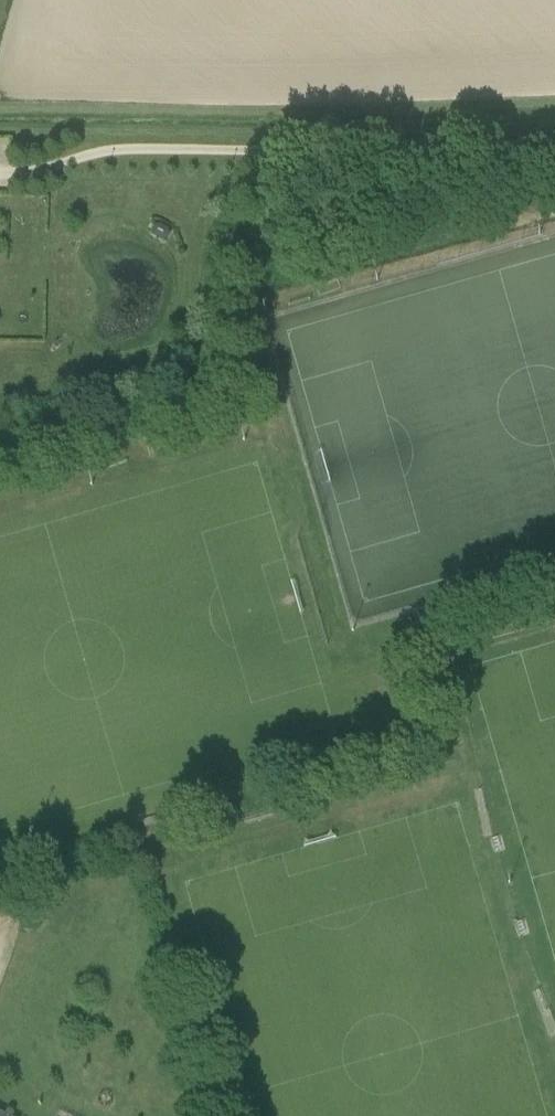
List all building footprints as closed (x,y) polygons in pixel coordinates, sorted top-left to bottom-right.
[(451,614),(439,618),(444,637),(457,634),(451,614)] [(0,1107),(0,1115),(24,1115),(1,1105),(0,1107)]
